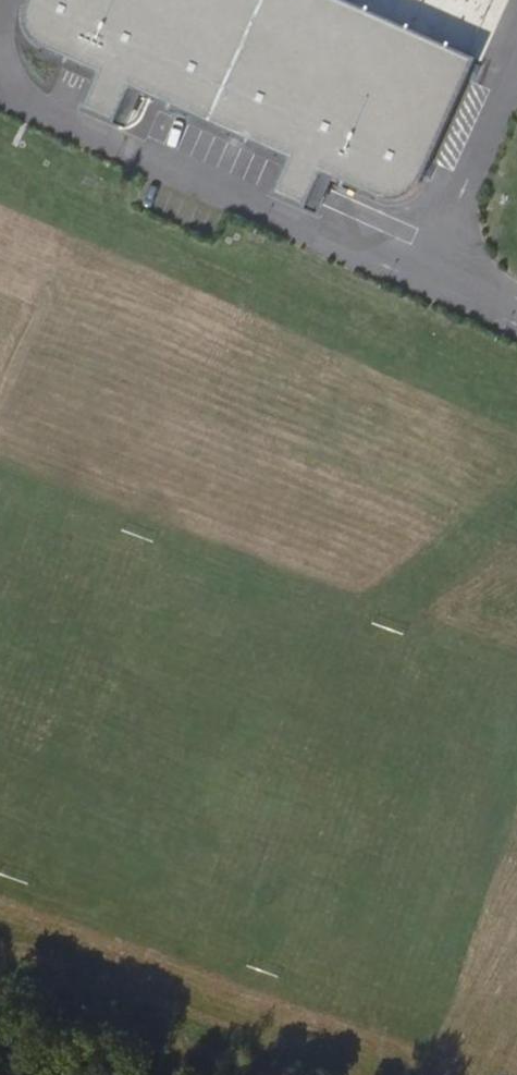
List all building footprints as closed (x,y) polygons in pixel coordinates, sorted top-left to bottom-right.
[(396,0),(30,0),(30,5),(33,17),(36,23),(45,32),(51,36),(106,60),(91,95),(125,109),(140,74),(299,141),(284,177),(317,191),(332,156),(388,179),(403,179),(410,177),(417,174),(424,168),(428,163),(432,156),(483,37),(396,0)]
